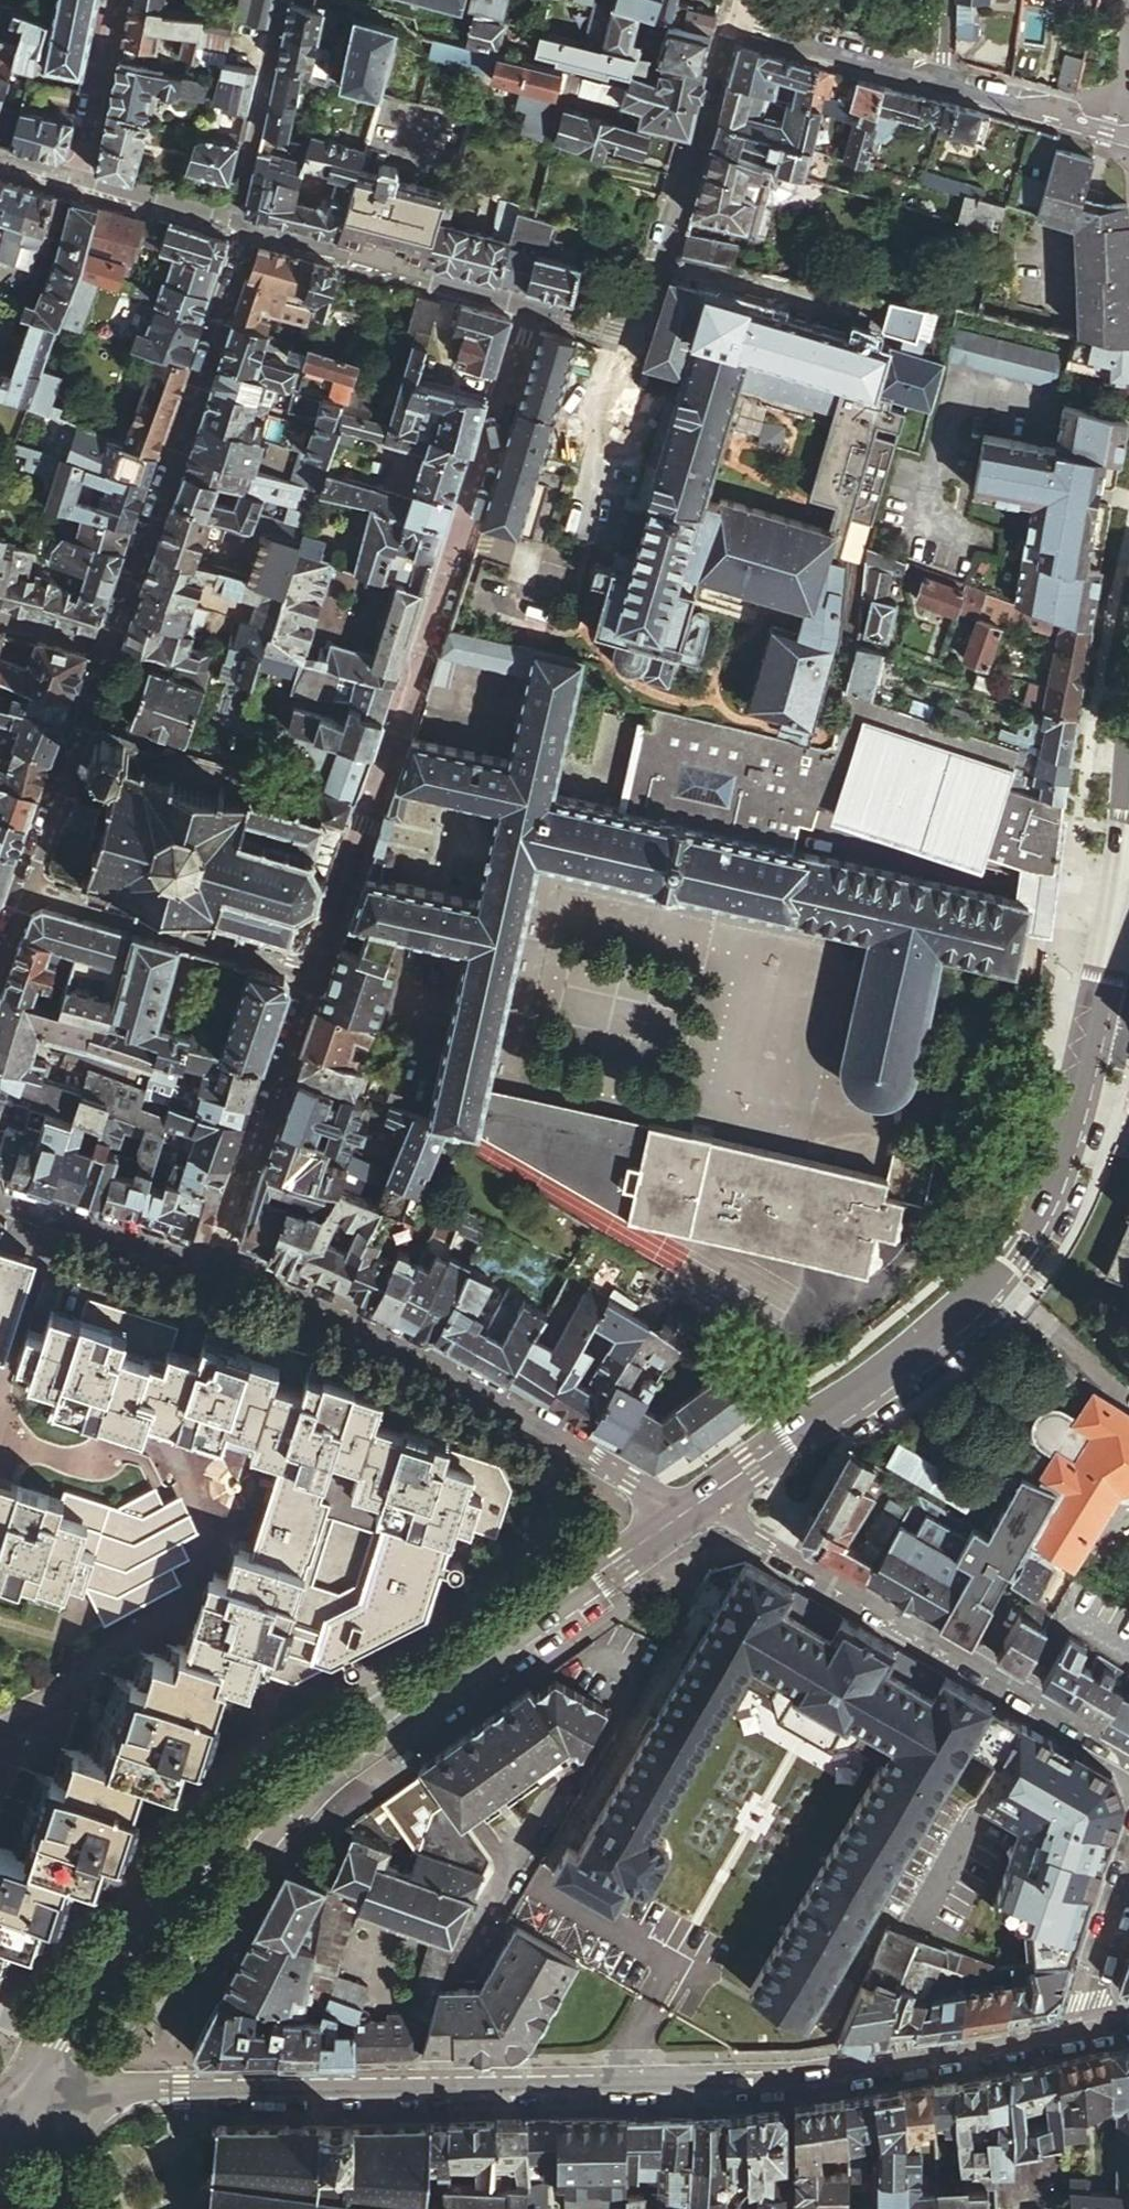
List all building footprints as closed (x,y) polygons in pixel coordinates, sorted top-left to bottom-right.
[(13,8),(15,9),(18,0),(0,0),(0,4),(13,8)] [(40,67),(48,68),(46,84),(79,91),(97,0),(53,0),(40,67)] [(267,27),(273,0),(238,0),(234,19),(267,27)] [(461,9),(464,0),(427,0),(461,9)] [(468,13),(472,14),(496,20),(501,0),(471,0),(468,13)] [(508,0),(501,0),(496,20),(503,22),(508,0)] [(613,6),(638,13),(653,17),(657,0),(615,0),(613,6)] [(653,17),(667,21),(670,22),(673,11),(676,0),(657,0),(653,17)] [(282,39),(316,47),(319,36),(323,37),(333,34),(337,18),(333,17),(335,9),(325,6),(324,11),(310,7),(289,2),(282,39)] [(325,5),(311,2),(310,7),(324,11),(325,6),(325,5)] [(122,42),(123,43),(154,50),(159,28),(184,31),(198,34),(202,14),(188,11),(161,8),(129,3),(122,42)] [(613,6),(592,3),(583,40),(638,53),(641,42),(631,39),(638,13),(613,6)] [(0,4),(0,18),(9,21),(13,8),(0,4)] [(955,5),(954,21),(969,22),(969,5),(955,5)] [(685,25),(709,31),(715,13),(690,6),(687,15),(685,25)] [(15,9),(13,8),(9,21),(21,26),(16,44),(0,39),(0,62),(10,65),(11,63),(33,67),(39,43),(45,21),(15,9)] [(673,11),(670,22),(685,25),(687,15),(673,11)] [(221,66),(222,62),(224,51),(225,51),(232,19),(206,14),(196,59),(195,61),(221,66)] [(496,20),(472,14),(466,43),(496,51),(500,35),(503,22),(496,20)] [(380,92),(381,91),(393,39),(396,27),(355,15),(340,82),(380,92)] [(705,44),(709,31),(685,25),(670,22),(667,21),(655,57),(663,58),(698,66),(705,44)] [(540,30),(503,22),(500,35),(537,45),(540,30)] [(420,25),(417,35),(433,39),(440,41),(443,31),(420,25)] [(583,40),(541,31),(540,30),(537,45),(536,47),(557,53),(556,58),(607,71),(608,66),(629,71),(629,68),(645,72),(649,55),(638,53),(583,40)] [(198,34),(184,31),(178,55),(193,58),(198,34)] [(461,46),(463,36),(443,31),(440,41),(456,45),(461,46)] [(282,39),(277,63),(303,70),(311,73),(311,72),(314,59),(327,62),(329,52),(327,49),(316,47),(282,39)] [(456,45),(440,41),(433,39),(429,57),(430,58),(452,63),(456,45)] [(737,44),(727,82),(764,94),(771,96),(776,75),(780,57),(737,44)] [(500,56),(461,46),(456,45),(452,63),(484,72),(487,63),(494,65),(492,74),(491,76),(533,87),(555,93),(561,70),(500,56)] [(1075,94),(1084,58),(1064,53),(1055,88),(1075,94)] [(818,69),(780,57),(776,75),(795,81),(791,102),(808,106),(812,85),(818,69)] [(705,68),(698,66),(663,58),(656,84),(628,77),(626,82),(621,81),(620,85),(696,104),(699,92),(705,68)] [(314,59),(311,72),(324,74),(327,62),(314,59)] [(181,74),(119,61),(116,60),(105,111),(144,119),(150,90),(177,95),(177,92),(181,74)] [(10,65),(0,62),(0,73),(7,75),(10,65)] [(216,82),(181,74),(177,92),(203,98),(205,88),(215,90),(212,100),(246,108),(255,69),(222,62),(221,66),(216,82)] [(277,63),(273,85),(298,95),(303,70),(277,63)] [(487,63),(484,72),(492,74),(494,65),(487,63)] [(408,88),(421,91),(426,73),(413,69),(408,88)] [(828,71),(818,69),(812,85),(808,106),(817,108),(828,71)] [(555,93),(561,70),(555,93),(533,87),(530,99),(550,105),(555,93)] [(820,109),(845,117),(854,120),(872,125),(882,85),(856,79),(850,102),(837,98),(831,97),(826,95),(830,77),(836,78),(836,74),(828,71),(817,108),(820,109)] [(421,91),(418,101),(460,113),(467,88),(426,73),(421,91)] [(696,104),(620,85),(584,76),(579,93),(640,109),(638,124),(678,132),(689,135),(693,116),(696,104)] [(826,95),(831,97),(836,78),(830,77),(826,95)] [(850,102),(856,79),(849,77),(845,93),(839,91),(837,98),(850,102)] [(716,120),(719,121),(782,139),(811,148),(820,109),(817,108),(808,106),(791,102),(787,101),(781,123),(755,116),(764,94),(727,82),(722,99),(716,120)] [(273,85),(267,110),(293,117),(297,118),(300,109),(295,107),(298,95),(273,85)] [(872,125),(854,120),(842,158),(864,165),(872,137),(876,127),(885,130),(890,113),(906,118),(915,120),(922,96),(882,85),(872,125)] [(485,113),(491,94),(480,91),(474,111),(485,113)] [(944,102),(922,96),(915,120),(937,126),(944,102)] [(550,105),(530,99),(521,132),(541,138),(550,105)] [(982,111),(944,102),(937,126),(937,128),(981,140),(988,114),(982,113),(982,111)] [(19,111),(0,105),(0,143),(8,145),(19,111)] [(642,153),(648,131),(563,107),(562,108),(553,139),(583,149),(586,150),(602,155),(603,154),(606,143),(642,153)] [(262,132),(274,136),(288,139),(290,129),(293,117),(267,110),(262,132)] [(19,111),(8,145),(56,160),(66,154),(73,122),(19,111)] [(144,119),(105,111),(99,140),(140,149),(140,150),(147,123),(148,120),(144,119)] [(876,127),(872,137),(883,139),(906,118),(890,113),(885,130),(876,127)] [(854,120),(845,117),(833,155),(842,158),(854,120)] [(712,142),(711,146),(752,159),(754,153),(776,159),(782,139),(719,121),(717,125),(712,142)] [(1054,145),(1057,133),(1038,128),(1029,160),(1048,166),(1054,145)] [(288,139),(307,144),(310,134),(290,129),(288,139)] [(337,237),(358,166),(364,147),(311,133),(310,134),(307,144),(303,163),(336,172),(330,199),(327,198),(326,198),(323,198),(321,200),(320,201),(319,203),(319,205),(294,199),(301,173),(280,168),(267,219),(337,237)] [(203,136),(195,135),(185,169),(207,175),(218,139),(203,136)] [(280,168),(301,173),(303,163),(307,144),(288,139),(274,136),(268,154),(258,151),(252,168),(251,173),(250,177),(248,188),(243,213),(267,219),(280,168)] [(207,175),(229,180),(238,143),(218,139),(207,175)] [(800,175),(803,176),(811,148),(782,139),(776,159),(774,166),(800,175)] [(140,149),(99,140),(93,170),(131,181),(132,179),(140,150),(140,149)] [(1054,145),(1048,166),(1035,213),(1074,224),(1079,333),(1111,340),(1128,340),(1128,285),(1125,202),(1106,203),(1100,201),(1096,200),(1097,195),(1082,190),(1085,184),(1093,156),(1054,145)] [(752,159),(711,146),(690,212),(744,226),(743,230),(748,238),(755,239),(764,237),(773,206),(795,189),(800,175),(774,166),(752,159)] [(752,159),(774,166),(776,159),(754,153),(752,159)] [(427,261),(437,220),(445,189),(418,182),(411,180),(396,176),(398,169),(395,164),(382,160),(379,162),(376,171),(358,166),(337,237),(362,244),(366,228),(406,239),(403,254),(427,261)] [(924,169),(920,181),(961,192),(965,180),(924,169)] [(413,172),(411,180),(418,182),(421,172),(420,171),(418,171),(416,171),(413,172)] [(1040,177),(1023,173),(1015,204),(1032,209),(1040,177)] [(10,181),(0,178),(0,216),(10,181)] [(0,216),(5,218),(0,234),(0,242),(16,247),(18,241),(22,224),(31,187),(10,181),(0,216)] [(437,220),(448,223),(458,186),(447,183),(445,189),(437,220)] [(1103,189),(1085,184),(1082,190),(1097,195),(1096,200),(1100,201),(1103,189)] [(62,195),(31,187),(22,224),(53,233),(62,195)] [(956,218),(999,231),(1006,205),(964,193),(956,218)] [(509,236),(518,211),(521,203),(501,197),(489,234),(448,223),(437,220),(427,261),(498,279),(503,260),(506,247),(508,241),(509,236)] [(57,321),(76,269),(82,251),(94,213),(97,205),(71,198),(63,229),(62,233),(61,238),(56,257),(53,256),(37,302),(26,299),(21,312),(29,315),(55,323),(56,323),(57,321)] [(82,251),(76,269),(96,277),(114,285),(117,276),(119,269),(126,272),(132,250),(137,251),(143,231),(163,237),(160,249),(173,254),(216,268),(218,268),(227,240),(157,217),(155,223),(97,205),(94,213),(82,251)] [(525,285),(536,244),(524,242),(529,229),(542,232),(545,219),(534,216),(518,211),(509,236),(508,241),(506,247),(503,260),(498,279),(525,287),(525,285)] [(53,233),(22,224),(18,241),(47,250),(53,234),(53,233)] [(575,280),(580,262),(574,260),(576,250),(562,246),(559,256),(549,254),(554,237),(556,229),(549,227),(546,239),(538,238),(536,244),(525,285),(571,297),(575,280)] [(685,232),(679,252),(711,259),(715,238),(685,232)] [(559,256),(562,246),(564,240),(554,237),(549,254),(559,256)] [(711,259),(732,264),(736,242),(715,238),(711,259)] [(259,246),(233,321),(265,331),(269,321),(258,318),(260,308),(307,321),(308,319),(308,318),(312,307),(314,299),(303,295),(313,262),(259,246)] [(208,293),(216,268),(173,254),(165,279),(208,293)] [(324,310),(327,304),(336,273),(337,269),(313,262),(303,295),(314,299),(312,307),(324,310)] [(96,277),(76,269),(57,321),(78,328),(96,277)] [(119,269),(117,276),(124,278),(126,272),(119,269)] [(148,286),(157,289),(160,277),(152,274),(148,286)] [(114,287),(153,300),(157,289),(148,286),(124,278),(117,276),(114,285),(114,287)] [(156,301),(200,317),(208,293),(165,279),(160,277),(157,289),(153,300),(156,301)] [(659,315),(645,361),(683,373),(647,495),(652,497),(634,556),(679,568),(696,510),(700,512),(704,498),(747,354),(929,407),(944,360),(943,360),(912,351),(760,306),(762,297),(744,292),(742,301),(737,318),(746,320),(742,333),(698,321),(702,307),(706,291),(670,280),(659,315)] [(11,310),(15,298),(22,295),(24,287),(9,284),(4,283),(1,292),(0,292),(0,306),(11,310)] [(416,332),(390,423),(468,445),(471,446),(487,397),(484,396),(450,387),(417,378),(420,366),(424,353),(423,352),(426,343),(439,301),(418,296),(409,329),(416,332)] [(718,312),(702,307),(698,321),(742,333),(746,320),(737,318),(742,301),(722,296),(718,312)] [(928,298),(926,307),(922,318),(953,327),(959,306),(928,298)] [(926,307),(888,299),(880,328),(916,338),(922,318),(926,307)] [(150,352),(187,365),(203,318),(200,317),(156,301),(144,332),(135,329),(130,346),(150,352)] [(510,316),(460,302),(452,330),(454,331),(463,333),(460,343),(457,354),(467,356),(465,364),(494,372),(510,316)] [(312,307),(308,318),(310,320),(321,322),(324,310),(312,307)] [(39,368),(51,333),(55,323),(29,315),(11,367),(37,375),(39,368)] [(912,351),(943,360),(953,327),(922,318),(916,338),(912,351)] [(267,379),(275,382),(286,386),(294,388),(299,370),(259,357),(263,346),(267,332),(265,331),(233,321),(218,364),(267,379)] [(1060,353),(954,328),(947,361),(1052,386),(1060,353)] [(481,523),(490,526),(517,534),(576,340),(540,329),(480,522),(481,523)] [(463,333),(454,331),(452,341),(460,343),(463,333)] [(1111,340),(1079,333),(1072,331),(1065,356),(1063,363),(1097,372),(1094,384),(1127,388),(1120,415),(1126,417),(1128,418),(1128,340),(1111,340)] [(297,341),(267,332),(263,346),(293,356),(297,341)] [(302,361),(354,377),(359,360),(303,343),(297,341),(293,356),(302,359),(302,361)] [(182,379),(187,365),(150,352),(145,365),(150,367),(182,379)] [(467,356),(457,354),(455,361),(465,364),(467,356)] [(267,379),(218,364),(212,383),(261,398),(267,379)] [(4,394),(11,396),(16,398),(24,401),(27,402),(37,375),(11,367),(6,382),(0,380),(0,393),(4,394)] [(167,424),(182,379),(150,367),(138,401),(134,414),(167,424)] [(37,375),(27,402),(44,409),(58,414),(62,406),(49,401),(59,375),(39,368),(37,375)] [(310,393),(323,397),(341,403),(345,403),(350,390),(314,379),(310,393)] [(345,403),(341,403),(340,409),(367,417),(373,395),(359,392),(362,383),(353,380),(350,390),(345,403)] [(286,386),(275,382),(273,390),(284,393),(286,386)] [(201,418),(257,437),(268,401),(261,398),(212,383),(201,418)] [(341,403),(323,397),(305,452),(329,460),(336,438),(340,427),(340,424),(336,423),(340,409),(341,403)] [(1048,611),(1059,615),(1089,625),(1126,417),(1120,415),(1063,400),(1056,447),(981,433),(971,489),(1032,500),(1015,599),(1015,601),(1016,602),(1048,611)] [(326,470),(318,490),(372,504),(405,514),(443,523),(468,445),(390,423),(367,417),(340,409),(336,423),(340,424),(340,427),(345,429),(423,451),(409,496),(326,470)] [(134,414),(124,442),(157,454),(167,424),(134,414)] [(201,418),(191,451),(247,468),(257,437),(201,418)] [(340,427),(336,438),(349,442),(351,436),(344,434),(345,429),(340,427)] [(11,439),(4,463),(22,468),(25,470),(32,446),(11,439)] [(191,451),(185,469),(218,480),(240,488),(263,496),(287,504),(311,512),(318,490),(295,482),(247,468),(191,451)] [(295,482),(318,490),(326,470),(329,460),(305,452),(295,482)] [(147,481),(59,454),(52,476),(77,484),(81,473),(110,483),(106,493),(139,503),(147,481)] [(185,469),(172,501),(227,518),(262,530),(299,542),(303,532),(305,527),(281,521),(257,513),(263,496),(240,488),(233,505),(211,500),(218,480),(185,469)] [(77,484),(52,476),(44,504),(49,506),(62,509),(81,514),(131,527),(139,503),(106,493),(102,506),(75,497),(79,484),(77,484)] [(718,503),(704,498),(700,512),(696,510),(679,568),(695,573),(696,571),(698,571),(697,574),(700,574),(814,607),(837,531),(720,497),(718,503)] [(172,501),(156,548),(195,559),(203,536),(217,541),(220,540),(227,518),(172,501)] [(305,527),(311,512),(287,504),(281,521),(305,527)] [(405,514),(372,504),(360,545),(362,546),(355,569),(384,578),(387,570),(405,514)] [(62,509),(49,506),(44,522),(57,526),(62,509)] [(123,548),(131,527),(81,514),(76,538),(121,548),(123,548)] [(425,581),(443,523),(405,514),(387,570),(410,576),(425,581)] [(57,527),(44,523),(38,541),(52,544),(57,527)] [(246,575),(284,587),(297,549),(299,542),(262,530),(246,575)] [(303,532),(299,542),(297,549),(319,556),(325,539),(303,532)] [(43,554),(44,558),(86,569),(112,576),(121,548),(76,538),(61,534),(52,544),(51,549),(46,547),(45,549),(36,548),(36,551),(43,554)] [(52,544),(38,541),(36,548),(45,549),(46,547),(51,549),(52,544)] [(0,598),(0,604),(91,630),(97,625),(103,606),(77,598),(86,569),(44,558),(45,561),(60,566),(57,581),(47,575),(43,574),(36,572),(33,578),(25,575),(33,548),(16,543),(13,553),(0,598)] [(700,575),(700,574),(697,574),(698,571),(696,571),(695,573),(679,568),(634,556),(620,552),(621,548),(616,547),(615,550),(613,549),(612,553),(615,554),(611,565),(594,560),(594,561),(592,561),(591,563),(593,564),(593,565),(592,566),(590,566),(590,568),(589,569),(589,572),(589,573),(590,573),(590,574),(590,575),(588,575),(587,577),(589,578),(589,580),(606,585),(594,625),(592,624),(591,627),(593,628),(593,631),(596,631),(597,629),(611,633),(611,635),(613,636),(612,639),(615,640),(612,651),(609,651),(610,654),(613,654),(613,655),(613,657),(614,659),(615,660),(615,661),(616,662),(617,663),(618,664),(617,666),(619,668),(621,666),(622,667),(624,668),(627,669),(631,670),(631,672),(634,672),(635,671),(642,673),(641,675),(644,676),(645,673),(664,679),(663,681),(666,682),(667,680),(669,680),(670,677),(668,677),(675,652),(678,652),(678,649),(676,648),(696,577),(699,578),(700,575)] [(866,547),(860,610),(868,611),(863,633),(887,638),(895,602),(885,600),(891,572),(902,575),(902,574),(904,561),(866,547)] [(156,548),(141,590),(191,604),(201,576),(214,580),(213,585),(248,596),(250,591),(258,594),(250,622),(254,623),(270,628),(284,587),(246,575),(195,559),(156,548)] [(284,587),(270,628),(262,651),(300,661),(293,682),(292,685),(299,686),(297,693),(327,697),(335,670),(355,675),(392,683),(395,684),(400,670),(398,669),(423,589),(408,585),(396,581),(373,652),(326,637),(319,659),(302,656),(333,562),(329,560),(326,558),(319,556),(297,549),(284,587)] [(13,553),(1,550),(0,555),(0,598),(13,553)] [(976,586),(904,561),(902,574),(921,581),(915,598),(954,612),(955,609),(967,613),(976,586)] [(112,576),(86,569),(77,598),(103,606),(112,576)] [(408,585),(423,589),(425,581),(410,576),(408,585)] [(976,586),(967,613),(976,617),(979,607),(1003,615),(1011,618),(1016,602),(1015,601),(1015,599),(976,586)] [(141,590),(132,616),(180,630),(191,604),(141,590)] [(1042,629),(1048,611),(1016,602),(1011,618),(1042,629)] [(1089,625),(1059,615),(1047,675),(1047,676),(1082,684),(1091,627),(1089,626),(1089,625)] [(122,643),(124,644),(155,653),(204,668),(208,652),(188,646),(192,633),(180,630),(132,616),(122,643)] [(999,625),(976,617),(962,656),(986,665),(987,661),(999,625)] [(246,648),(254,623),(250,622),(244,620),(242,628),(234,626),(229,644),(246,648)] [(270,628),(254,623),(246,648),(262,653),(262,651),(270,628)] [(466,946),(427,1119),(477,1129),(533,878),(537,859),(649,884),(648,886),(682,894),(682,892),(869,934),(846,1036),(842,1054),(841,1060),(841,1069),(843,1077),(848,1086),(851,1089),(855,1093),(861,1096),(865,1098),(872,1100),(880,1101),(886,1099),(892,1097),(897,1094),(907,1086),(911,1078),(917,1055),(940,951),(1014,967),(1023,928),(1028,902),(1016,899),(791,848),(628,812),(551,794),(581,657),(447,627),(430,678),(448,682),(454,655),(527,671),(508,758),(410,737),(385,813),(399,818),(410,787),(497,806),(476,899),(379,877),(388,851),(374,846),(349,919),(367,923),(395,930),(466,946)] [(30,686),(70,697),(85,651),(36,639),(34,644),(26,664),(20,678),(0,672),(0,678),(30,686)] [(229,644),(221,673),(253,683),(255,676),(260,660),(262,653),(246,648),(229,644)] [(854,646),(852,653),(844,688),(870,697),(881,653),(854,646)] [(262,651),(262,653),(260,660),(271,664),(290,670),(287,680),(293,682),(300,661),(262,651)] [(204,668),(155,653),(150,668),(149,667),(129,724),(186,742),(205,687),(204,687),(209,670),(204,668)] [(0,656),(0,672),(20,678),(26,664),(0,656)] [(260,660),(255,676),(266,679),(271,664),(260,660)] [(335,670),(327,697),(333,698),(335,689),(351,692),(355,675),(335,670)] [(976,672),(972,685),(985,689),(990,691),(994,678),(988,676),(986,681),(980,679),(982,674),(976,672)] [(357,710),(381,717),(392,683),(355,675),(351,692),(335,689),(333,698),(348,701),(359,705),(357,710)] [(1042,708),(1076,716),(1082,684),(1047,676),(1045,685),(1044,685),(1040,708),(1042,708)] [(8,706),(62,720),(70,697),(30,686),(26,697),(11,693),(8,706)] [(695,710),(652,699),(628,812),(791,848),(796,821),(805,786),(822,789),(819,803),(984,855),(985,850),(1008,858),(1024,863),(1053,872),(1063,801),(1037,794),(1027,791),(1018,788),(1006,784),(1013,764),(1014,760),(1018,745),(1018,743),(1002,739),(980,732),(955,725),(940,720),(908,710),(870,697),(844,688),(835,725),(831,744),(820,741),(695,710)] [(912,698),(908,710),(940,720),(955,725),(980,732),(982,722),(976,720),(978,715),(945,704),(943,710),(929,703),(912,698)] [(275,721),(342,741),(350,743),(370,750),(381,717),(357,710),(359,705),(348,701),(342,720),(323,712),(323,713),(280,702),(275,721)] [(35,794),(36,794),(62,720),(8,706),(0,704),(0,714),(1,711),(22,717),(20,725),(8,761),(5,770),(0,768),(0,783),(35,794)] [(1043,715),(1075,723),(1076,716),(1042,708),(1041,714),(1043,715)] [(1041,714),(1027,710),(1019,735),(1004,731),(1002,739),(1018,743),(1018,745),(1026,748),(1034,720),(1041,722),(1043,715),(1041,714)] [(0,714),(0,719),(20,725),(22,717),(1,711),(0,714)] [(1069,761),(1075,723),(1043,715),(1041,722),(1034,720),(1026,748),(1033,750),(1069,761)] [(824,723),(820,741),(831,744),(835,725),(824,723)] [(130,737),(96,727),(83,764),(116,774),(110,795),(108,795),(92,847),(94,847),(85,878),(82,877),(81,880),(85,881),(83,887),(301,949),(352,801),(325,794),(226,765),(223,772),(174,758),(128,745),(130,737)] [(325,794),(352,801),(359,783),(339,777),(350,743),(342,741),(325,794)] [(370,750),(350,743),(339,777),(359,783),(370,750)] [(1026,748),(1018,745),(1014,760),(1022,762),(1026,748)] [(1021,767),(1026,769),(1029,771),(1032,760),(1030,760),(1033,750),(1026,748),(1022,762),(1021,767)] [(1066,780),(1069,761),(1033,750),(1030,760),(1032,760),(1029,771),(1032,772),(1066,780)] [(176,751),(174,758),(223,772),(226,765),(176,751)] [(1021,767),(1013,764),(1006,784),(1018,788),(1026,769),(1021,767)] [(1037,794),(1063,801),(1066,780),(1032,772),(1030,780),(1039,783),(1037,794)] [(1030,780),(1027,791),(1037,794),(1039,783),(1030,780)] [(35,794),(0,783),(0,814),(24,822),(35,794)] [(813,825),(819,803),(822,789),(805,786),(796,821),(813,825)] [(14,851),(24,822),(0,814),(0,846),(14,851)] [(14,851),(0,846),(0,891),(14,851)] [(1005,868),(1022,873),(1024,863),(1008,858),(1005,868)] [(1023,928),(1045,933),(1051,892),(1053,872),(1024,863),(1022,873),(1016,899),(1028,902),(1023,928)] [(109,966),(119,930),(42,909),(31,914),(23,937),(74,954),(109,966)] [(339,946),(318,1008),(374,1028),(396,965),(385,961),(395,930),(367,923),(357,952),(339,946)] [(158,1040),(153,1059),(181,1065),(185,1046),(188,1035),(173,1031),(154,1026),(159,1010),(176,947),(130,934),(112,998),(105,1024),(158,1040)] [(74,954),(23,937),(20,936),(10,963),(51,976),(54,978),(60,979),(61,973),(52,970),(54,964),(44,961),(46,957),(56,960),(71,964),(74,954)] [(202,955),(195,952),(190,970),(196,971),(202,955)] [(234,963),(222,960),(219,969),(231,973),(234,963)] [(10,963),(0,992),(32,1002),(37,985),(48,988),(51,976),(10,963)] [(218,1053),(261,1065),(288,987),(283,977),(248,968),(218,1053)] [(60,979),(66,981),(68,975),(61,973),(60,979)] [(61,999),(65,985),(66,981),(60,979),(54,978),(49,996),(61,999)] [(58,1010),(105,1024),(112,998),(65,985),(61,999),(58,1010)] [(0,993),(0,1065),(46,1079),(50,1063),(31,1059),(38,1033),(52,1036),(81,1043),(151,1065),(153,1059),(158,1040),(105,1024),(58,1010),(46,1006),(32,1002),(0,992),(0,993)] [(46,1006),(58,1010),(61,999),(49,996),(46,1006)] [(374,1028),(318,1008),(304,1049),(305,1049),(352,1066),(356,1055),(349,1053),(356,1034),(370,1040),(374,1028)] [(247,1105),(261,1065),(218,1053),(185,1046),(181,1065),(153,1059),(151,1065),(148,1075),(170,1082),(175,1070),(185,1073),(193,1066),(203,1069),(197,1090),(247,1105)] [(352,1066),(305,1049),(297,1071),(298,1071),(364,1095),(373,1074),(352,1066)] [(80,1089),(46,1079),(0,1065),(0,1101),(6,1081),(17,1086),(16,1089),(42,1099),(44,1107),(72,1115),(80,1089)] [(163,1125),(169,1103),(170,1102),(142,1093),(144,1089),(129,1084),(87,1070),(82,1090),(106,1097),(103,1107),(134,1119),(162,1129),(163,1125)] [(144,1089),(148,1075),(134,1070),(129,1084),(144,1089)] [(363,1101),(296,1076),(280,1124),(314,1136),(320,1120),(329,1123),(322,1139),(346,1148),(353,1132),(362,1134),(366,1124),(357,1120),(363,1101)] [(487,1085),(477,1129),(486,1134),(628,1214),(634,1186),(622,1183),(627,1160),(639,1162),(649,1122),(487,1085)] [(190,1088),(184,1108),(209,1116),(212,1116),(242,1121),(247,1105),(197,1090),(190,1088)] [(106,1097),(82,1090),(80,1089),(72,1115),(70,1122),(64,1138),(52,1185),(78,1193),(90,1149),(75,1145),(84,1114),(99,1119),(103,1107),(106,1097)] [(397,1097),(390,1094),(386,1105),(389,1106),(394,1108),(397,1097)] [(10,1104),(11,1102),(5,1100),(2,1106),(0,1106),(0,1135),(10,1104)] [(227,1164),(242,1121),(212,1116),(209,1116),(184,1108),(169,1103),(163,1125),(174,1128),(195,1133),(189,1151),(227,1164)] [(10,1171),(27,1109),(28,1107),(10,1104),(0,1135),(0,1169),(10,1171)] [(427,1119),(394,1108),(389,1106),(385,1118),(406,1129),(397,1151),(388,1171),(383,1185),(375,1203),(380,1206),(401,1214),(411,1186),(418,1190),(437,1146),(443,1133),(446,1125),(427,1119)] [(134,1119),(103,1107),(99,1119),(90,1149),(78,1193),(101,1201),(110,1171),(115,1153),(105,1150),(109,1139),(119,1142),(123,1128),(129,1130),(134,1119)] [(27,1177),(45,1115),(27,1109),(10,1171),(27,1177)] [(27,1177),(52,1185),(64,1138),(70,1122),(45,1114),(45,1115),(27,1177)] [(151,1172),(159,1140),(162,1129),(134,1119),(129,1130),(142,1135),(138,1149),(141,1150),(134,1177),(116,1172),(110,1171),(101,1201),(138,1213),(151,1172)] [(710,1136),(691,1131),(649,1122),(639,1162),(627,1160),(622,1183),(634,1186),(628,1214),(866,1267),(875,1228),(893,1232),(901,1197),(923,1202),(935,1151),(894,1142),(886,1176),(710,1136)] [(314,1136),(280,1124),(264,1167),(315,1182),(330,1187),(336,1189),(344,1169),(322,1162),(325,1151),(311,1146),(314,1136)] [(692,1124),(691,1131),(710,1136),(711,1128),(692,1124)] [(159,1140),(168,1143),(174,1128),(163,1125),(162,1129),(159,1140)] [(449,1153),(454,1145),(456,1141),(443,1133),(437,1146),(449,1153)] [(352,1150),(346,1148),(322,1139),(314,1136),(311,1146),(325,1151),(322,1162),(344,1169),(349,1155),(352,1150)] [(166,1150),(168,1143),(159,1140),(151,1172),(163,1176),(170,1151),(166,1150)] [(216,1195),(227,1164),(189,1151),(184,1167),(173,1162),(165,1177),(181,1183),(216,1195)] [(120,1154),(115,1153),(110,1171),(116,1172),(121,1155),(120,1154)] [(381,1168),(349,1155),(344,1169),(364,1177),(376,1182),(381,1168)] [(315,1182),(264,1167),(262,1166),(240,1236),(238,1242),(238,1244),(240,1246),(266,1257),(286,1205),(268,1200),(270,1192),(307,1203),(315,1182)] [(336,1189),(330,1187),(320,1212),(296,1270),(321,1281),(324,1270),(334,1245),(328,1242),(326,1236),(336,1217),(357,1226),(350,1241),(362,1245),(380,1206),(375,1203),(356,1196),(364,1177),(344,1169),(336,1189)] [(163,1176),(151,1172),(138,1213),(180,1226),(188,1199),(177,1196),(181,1183),(165,1177),(163,1176)] [(330,1187),(315,1182),(307,1203),(270,1192),(268,1200),(286,1205),(305,1210),(306,1208),(320,1212),(330,1187)] [(205,1233),(216,1195),(181,1183),(177,1196),(188,1199),(180,1226),(184,1228),(205,1233)] [(464,1213),(444,1203),(438,1214),(459,1225),(464,1213)] [(296,1270),(320,1212),(306,1208),(305,1210),(286,1205),(266,1257),(296,1270)] [(401,1214),(380,1206),(362,1245),(342,1290),(371,1303),(397,1248),(389,1244),(379,1240),(386,1226),(396,1230),(403,1234),(411,1218),(401,1214)] [(465,1210),(464,1213),(459,1225),(481,1236),(488,1222),(465,1210)] [(1107,1271),(1128,1282),(1128,1218),(1107,1271)] [(397,1248),(403,1234),(396,1230),(389,1244),(397,1248)] [(362,1245),(350,1241),(346,1250),(334,1245),(324,1270),(321,1281),(342,1290),(362,1245)] [(397,1248),(371,1303),(393,1313),(417,1261),(423,1249),(414,1245),(409,1254),(397,1248)] [(0,1254),(0,1274),(12,1278),(18,1260),(0,1254)] [(417,1261),(393,1313),(414,1324),(431,1291),(436,1281),(445,1259),(434,1255),(429,1267),(417,1261)] [(450,1301),(434,1334),(468,1355),(485,1326),(476,1321),(481,1311),(474,1307),(490,1280),(466,1267),(450,1301)] [(18,1289),(12,1278),(0,1274),(0,1346),(18,1289)] [(507,1377),(530,1337),(546,1311),(523,1297),(526,1292),(510,1283),(509,1285),(490,1317),(485,1326),(468,1355),(507,1377)] [(552,1349),(530,1337),(507,1377),(547,1401),(583,1340),(592,1323),(606,1297),(587,1286),(552,1349)] [(611,1288),(606,1297),(631,1312),(637,1303),(611,1288)] [(431,1291),(414,1324),(434,1334),(450,1301),(431,1291)] [(87,1295),(79,1319),(74,1334),(59,1329),(64,1314),(49,1310),(42,1331),(32,1363),(26,1380),(56,1390),(54,1395),(51,1405),(80,1415),(95,1419),(125,1429),(126,1424),(142,1429),(145,1419),(168,1350),(176,1325),(87,1295)] [(631,1312),(606,1297),(592,1323),(613,1335),(589,1377),(598,1383),(594,1391),(573,1379),(590,1350),(588,1349),(591,1344),(583,1340),(547,1401),(588,1425),(613,1380),(619,1368),(629,1354),(648,1322),(631,1312)] [(490,1317),(481,1311),(476,1321),(485,1326),(490,1317)] [(686,1333),(691,1324),(670,1311),(657,1328),(681,1342),(686,1333)] [(74,1334),(79,1319),(64,1314),(59,1329),(74,1334)] [(351,1390),(305,1376),(276,1367),(282,1344),(208,1321),(196,1359),(174,1428),(189,1432),(220,1442),(248,1451),(248,1453),(278,1462),(272,1480),(298,1489),(289,1518),(263,1510),(249,1552),(238,1549),(229,1578),(224,1593),(229,1595),(227,1600),(206,1594),(189,1647),(221,1658),(253,1668),(291,1681),(342,1655),(344,1661),(344,1665),(345,1668),(349,1671),(354,1671),(358,1667),(359,1666),(360,1661),(358,1658),(352,1654),(351,1651),(425,1613),(440,1568),(447,1570),(448,1572),(452,1575),(453,1575),(456,1575),(459,1573),(461,1571),(462,1567),(462,1564),(458,1560),(454,1559),(449,1561),(443,1559),(455,1522),(495,1534),(510,1487),(499,1463),(373,1423),(366,1445),(337,1436),(351,1390)] [(657,1328),(648,1322),(629,1354),(640,1361),(645,1353),(666,1366),(681,1342),(657,1328)] [(32,1363),(42,1331),(27,1326),(26,1329),(17,1358),(32,1363)] [(305,1376),(312,1353),(282,1344),(276,1367),(305,1376)] [(182,1355),(168,1350),(145,1419),(160,1423),(174,1428),(196,1359),(182,1355)] [(613,1380),(588,1425),(617,1442),(641,1405),(655,1384),(650,1380),(645,1377),(637,1390),(626,1384),(640,1361),(629,1354),(619,1368),(613,1380)] [(641,1405),(617,1442),(653,1463),(680,1444),(690,1450),(774,1389),(735,1365),(662,1416),(641,1405)] [(56,1390),(26,1380),(25,1385),(54,1395),(56,1390)] [(366,1445),(373,1423),(380,1399),(351,1390),(337,1436),(366,1445)] [(80,1415),(51,1405),(49,1411),(78,1420),(80,1415)] [(93,1425),(95,1419),(80,1415),(78,1420),(93,1425)] [(125,1429),(95,1419),(93,1425),(123,1434),(125,1429)] [(218,1447),(220,1442),(189,1432),(187,1437),(218,1447)] [(974,1488),(897,1442),(885,1462),(963,1507),(974,1488)] [(874,1463),(858,1453),(848,1447),(825,1488),(800,1532),(803,1545),(812,1550),(829,1525),(835,1528),(866,1476),(874,1463)] [(937,1622),(971,1641),(993,1599),(1055,1490),(1037,1480),(1021,1472),(987,1534),(973,1526),(956,1556),(970,1564),(937,1622)] [(829,1525),(812,1550),(860,1578),(895,1518),(882,1510),(856,1552),(842,1544),(859,1518),(873,1496),(880,1484),(866,1476),(835,1528),(829,1525)] [(298,1489),(272,1480),(263,1510),(289,1518),(298,1489)] [(15,1485),(1,1481),(0,1482),(0,1494),(11,1498),(15,1485)] [(17,1583),(32,1588),(62,1597),(67,1581),(87,1587),(106,1621),(179,1582),(170,1565),(186,1555),(177,1539),(195,1529),(176,1496),(160,1504),(150,1487),(116,1505),(63,1489),(59,1500),(15,1485),(11,1498),(0,1494),(0,1578),(17,1583)] [(911,1491),(895,1518),(860,1578),(865,1580),(866,1581),(881,1585),(889,1589),(901,1601),(916,1604),(925,1609),(936,1620),(937,1622),(970,1564),(956,1556),(973,1526),(911,1491)] [(1053,1555),(1030,1539),(1010,1571),(1035,1587),(1053,1555)] [(744,1561),(724,1596),(704,1631),(699,1629),(694,1637),(699,1640),(577,1852),(566,1846),(552,1872),(614,1907),(628,1881),(637,1886),(651,1883),(669,1851),(664,1838),(653,1830),(750,1661),(793,1686),(791,1689),(845,1721),(847,1717),(892,1744),(759,1971),(735,1957),(725,1973),(805,2021),(867,1914),(872,1917),(876,1910),(871,1908),(878,1896),(992,1695),(744,1560),(744,1561)] [(706,1569),(699,1582),(724,1596),(744,1561),(706,1569)] [(224,1593),(229,1578),(213,1573),(206,1594),(227,1600),(229,1595),(224,1593)] [(0,1578),(0,1584),(15,1588),(17,1583),(0,1578)] [(32,1588),(17,1583),(15,1588),(30,1593),(32,1588)] [(60,1602),(62,1597),(32,1588),(30,1593),(60,1602)] [(1015,1666),(1021,1670),(1051,1615),(1027,1601),(995,1655),(1015,1666)] [(1056,1649),(1040,1681),(1073,1700),(1087,1671),(1089,1672),(1091,1669),(1076,1661),(1084,1645),(1067,1634),(1059,1650),(1056,1649)] [(221,1658),(189,1647),(180,1644),(177,1651),(175,1659),(216,1672),(221,1658)] [(110,1724),(100,1757),(94,1755),(82,1751),(75,1770),(68,1768),(64,1780),(45,1775),(35,1804),(30,1819),(20,1851),(14,1850),(0,1846),(0,1896),(52,1912),(65,1916),(80,1872),(37,1858),(47,1826),(103,1844),(115,1847),(140,1770),(170,1780),(181,1748),(194,1752),(221,1674),(216,1672),(175,1659),(149,1650),(139,1682),(126,1678),(115,1709),(110,1724)] [(1095,1656),(1091,1669),(1089,1672),(1119,1689),(1128,1674),(1095,1656)] [(251,1674),(253,1668),(221,1658),(216,1672),(221,1674),(248,1683),(251,1674)] [(1087,1671),(1073,1700),(1096,1713),(1103,1718),(1119,1689),(1089,1672),(1087,1671)] [(1103,1718),(1101,1722),(1128,1738),(1128,1705),(1127,1704),(1128,1701),(1128,1675),(1128,1674),(1119,1689),(1103,1718)] [(115,1709),(126,1678),(120,1677),(109,1707),(115,1709)] [(533,1695),(528,1688),(518,1695),(475,1726),(422,1765),(454,1809),(462,1822),(569,1744),(579,1750),(603,1706),(554,1680),(533,1695)] [(105,1722),(110,1724),(115,1709),(109,1707),(105,1722)] [(100,1757),(110,1724),(105,1722),(94,1755),(100,1757)] [(75,1770),(82,1751),(74,1749),(68,1768),(75,1770)] [(1002,1778),(1017,1784),(1029,1758),(1014,1752),(1002,1778)] [(35,1804),(45,1775),(40,1773),(30,1803),(35,1804)] [(1002,1780),(967,1895),(1033,1914),(1067,1799),(1002,1780)] [(30,1803),(25,1818),(30,1819),(35,1804),(30,1803)] [(490,1860),(462,1822),(454,1809),(443,1817),(424,1862),(476,1883),(490,1860)] [(30,1819),(25,1818),(14,1850),(20,1851),(30,1819)] [(37,1858),(80,1872),(92,1875),(103,1844),(47,1826),(37,1858)] [(424,1862),(350,1831),(328,1880),(364,1894),(358,1910),(433,1936),(452,1943),(476,1883),(424,1862)] [(326,1884),(285,1868),(283,1871),(254,1927),(315,1948),(326,1885),(326,1884)] [(364,1894),(328,1880),(326,1883),(315,1948),(254,1927),(224,1985),(217,1999),(282,2009),(302,2013),(309,1980),(331,1988),(335,1974),(358,1910),(364,1894)] [(42,1945),(47,1929),(52,1912),(0,1896),(0,1931),(15,1936),(42,1945)] [(939,1943),(946,1923),(895,1905),(887,1924),(939,1943)] [(483,1984),(452,2046),(456,2050),(457,2050),(457,2055),(512,2054),(531,2043),(537,2036),(543,2023),(582,1957),(518,1923),(483,1984)] [(968,1932),(946,1923),(939,1943),(961,1951),(967,1934),(968,1932)] [(961,1951),(939,1943),(887,1924),(885,1924),(865,1972),(877,1975),(880,1976),(898,1982),(884,2034),(914,2030),(924,1992),(914,1992),(922,1967),(934,1972),(936,1966),(939,1959),(958,1966),(963,1952),(961,1951)] [(15,1936),(0,1931),(0,1982),(15,1936)] [(980,1939),(967,1934),(961,1951),(963,1952),(974,1956),(980,1939)] [(434,2014),(452,1943),(433,1936),(408,2014),(434,2014)] [(1118,1981),(1117,1985),(1120,1988),(1125,1994),(1128,1993),(1128,1949),(1118,1981)] [(1001,1966),(974,1956),(963,1952),(958,1966),(965,1969),(966,1970),(1001,1966)] [(1056,1999),(1070,1957),(1025,1962),(1025,1963),(1029,2010),(1047,2007),(1056,1999)] [(959,2023),(965,1969),(958,1966),(939,1959),(936,1966),(956,1974),(952,1988),(942,1989),(937,2026),(959,2023)] [(1025,1963),(1009,1965),(1003,2015),(1029,2010),(1025,1963)] [(1009,1965),(1001,1966),(966,1970),(965,1969),(959,2023),(1003,2015),(1009,1965)] [(934,1972),(924,1992),(942,1989),(952,1988),(956,1974),(936,1966),(934,1972)] [(914,1992),(924,1992),(934,1972),(922,1967),(914,1992)] [(861,1983),(872,1988),(877,1975),(865,1972),(861,1983)] [(335,1974),(331,1988),(329,1993),(361,2004),(368,1985),(335,1974)] [(858,1988),(839,2033),(834,2042),(853,2039),(856,2039),(884,2034),(898,1982),(880,1976),(877,1975),(872,1988),(861,1983),(858,1988)] [(302,2013),(282,2009),(276,2059),(317,2059),(321,2016),(329,1993),(331,1988),(309,1980),(302,2013)] [(442,1985),(434,2014),(423,2050),(436,2050),(456,2050),(452,2046),(483,1984),(457,1985),(442,1985)] [(924,1992),(914,2030),(937,2026),(942,1989),(924,1992)] [(321,2016),(317,2059),(354,2058),(354,2019),(360,2019),(365,2005),(361,2004),(329,1993),(321,2016)] [(282,2009),(217,1999),(191,2048),(197,2060),(276,2059),(282,2009)] [(386,2019),(387,2058),(413,2058),(423,2050),(434,2014),(408,2014),(386,2014),(386,2019)] [(354,2058),(372,2058),(371,2019),(360,2019),(354,2019),(354,2058)] [(372,2058),(387,2058),(386,2019),(371,2019),(372,2058)] [(1110,2047),(1113,2101),(1094,2107),(1095,2123),(1116,2123),(1116,2191),(1128,2192),(1128,2044),(1110,2047)] [(1091,2049),(1059,2058),(1061,2135),(1079,2135),(1079,2121),(1079,2111),(1088,2109),(1094,2107),(1113,2101),(1110,2047),(1110,2045),(1099,2047),(1094,2048),(1092,2048),(1091,2049)] [(1039,2146),(1039,2143),(1061,2139),(1061,2135),(1059,2058),(1011,2071),(1012,2150),(1039,2146)] [(1011,2071),(985,2077),(987,2117),(987,2130),(988,2136),(992,2169),(1013,2169),(1012,2150),(1011,2071)] [(985,2077),(955,2081),(955,2093),(955,2108),(956,2125),(959,2157),(960,2170),(985,2170),(992,2169),(988,2136),(987,2130),(987,2117),(985,2077)] [(955,2081),(933,2084),(936,2124),(944,2124),(946,2124),(947,2125),(956,2125),(955,2108),(955,2093),(955,2081)] [(933,2084),(902,2089),(906,2132),(907,2178),(917,2178),(917,2173),(928,2172),(930,2159),(917,2160),(916,2141),(918,2138),(918,2126),(929,2125),(936,2124),(933,2084)] [(902,2089),(873,2093),(878,2126),(879,2133),(890,2133),(906,2132),(902,2089)] [(873,2093),(844,2097),(848,2144),(861,2143),(870,2143),(872,2126),(878,2126),(873,2093)] [(844,2097),(793,2106),(794,2203),(817,2203),(817,2208),(847,2208),(848,2172),(821,2171),(821,2145),(848,2144),(844,2097)] [(1046,2101),(1034,2104),(1036,2111),(1047,2107),(1046,2101)] [(785,2170),(773,2171),(773,2173),(760,2174),(760,2164),(785,2160),(785,2113),(777,2107),(747,2110),(747,2112),(747,2138),(748,2171),(747,2175),(749,2185),(758,2183),(758,2195),(758,2208),(785,2208),(785,2170)] [(738,2176),(747,2175),(748,2171),(747,2138),(747,2112),(725,2113),(725,2163),(737,2164),(738,2176)] [(700,2206),(725,2205),(725,2163),(725,2113),(694,2115),(694,2206),(700,2206)] [(694,2206),(694,2115),(627,2116),(627,2173),(660,2174),(660,2207),(694,2206)] [(627,2116),(593,2117),(593,2187),(564,2187),(565,2208),(581,2208),(626,2207),(626,2193),(627,2173),(627,2116)] [(593,2187),(593,2117),(559,2118),(557,2176),(556,2187),(564,2187),(593,2187)] [(557,2176),(559,2118),(528,2119),(527,2158),(543,2159),(544,2174),(557,2176)] [(527,2158),(528,2119),(496,2120),(495,2158),(514,2158),(517,2172),(527,2172),(527,2158)] [(495,2158),(496,2120),(449,2121),(449,2123),(446,2162),(479,2162),(480,2176),(495,2175),(495,2172),(495,2158)] [(430,2123),(336,2123),(282,2124),(257,2124),(241,2124),(224,2124),(223,2123),(210,2122),(210,2128),(214,2128),(211,2174),(207,2173),(206,2179),(202,2179),(201,2188),(198,2188),(196,2208),(436,2208),(436,2204),(426,2202),(428,2167),(430,2123)] [(449,2123),(430,2123),(428,2167),(446,2167),(446,2162),(449,2123)] [(906,2132),(890,2133),(890,2152),(879,2152),(878,2208),(907,2208),(907,2178),(906,2132)] [(890,2133),(879,2133),(879,2152),(890,2152),(890,2133)] [(861,2143),(848,2144),(848,2155),(860,2155),(861,2143)] [(960,2170),(959,2157),(950,2157),(951,2170),(960,2170)] [(527,2158),(527,2172),(526,2186),(526,2208),(546,2208),(544,2174),(543,2159),(527,2158)] [(993,2203),(992,2169),(985,2170),(985,2186),(986,2203),(993,2203)] [(960,2170),(961,2186),(985,2186),(985,2170),(960,2170)] [(1063,2176),(1064,2208),(1071,2208),(1128,2208),(1128,2192),(1116,2191),(1081,2190),(1081,2178),(1063,2176)] [(907,2178),(907,2208),(936,2208),(935,2188),(921,2189),(920,2177),(917,2178),(907,2178)] [(526,2186),(495,2184),(474,2183),(445,2182),(442,2182),(443,2208),(526,2208),(526,2186)] [(986,2203),(985,2186),(961,2186),(940,2188),(935,2188),(936,2208),(987,2208),(986,2203)] [(644,2207),(644,2193),(626,2193),(626,2207),(626,2208),(644,2208),(644,2207)]
